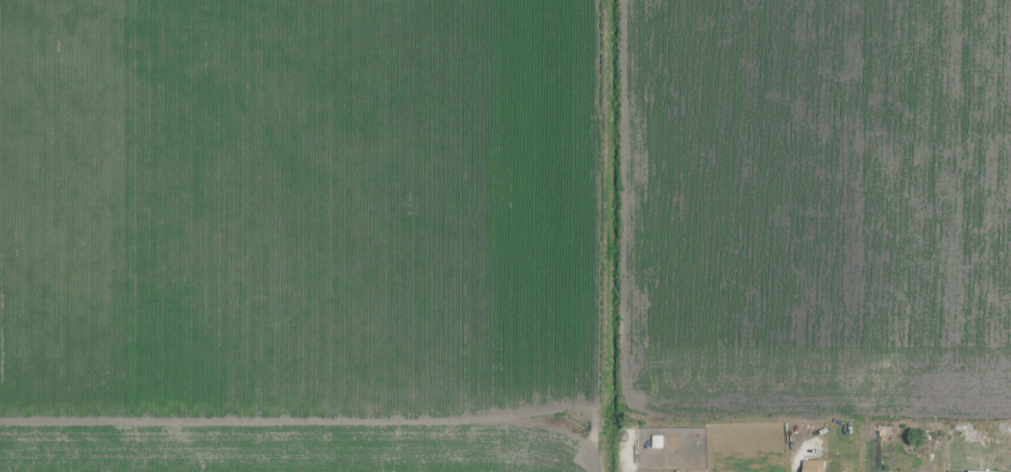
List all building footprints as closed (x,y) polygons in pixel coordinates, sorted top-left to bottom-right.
[(663,449),(663,437),(654,437),(654,449),(663,449)] [(803,471),(825,471),(825,461),(803,461),(803,471)]
